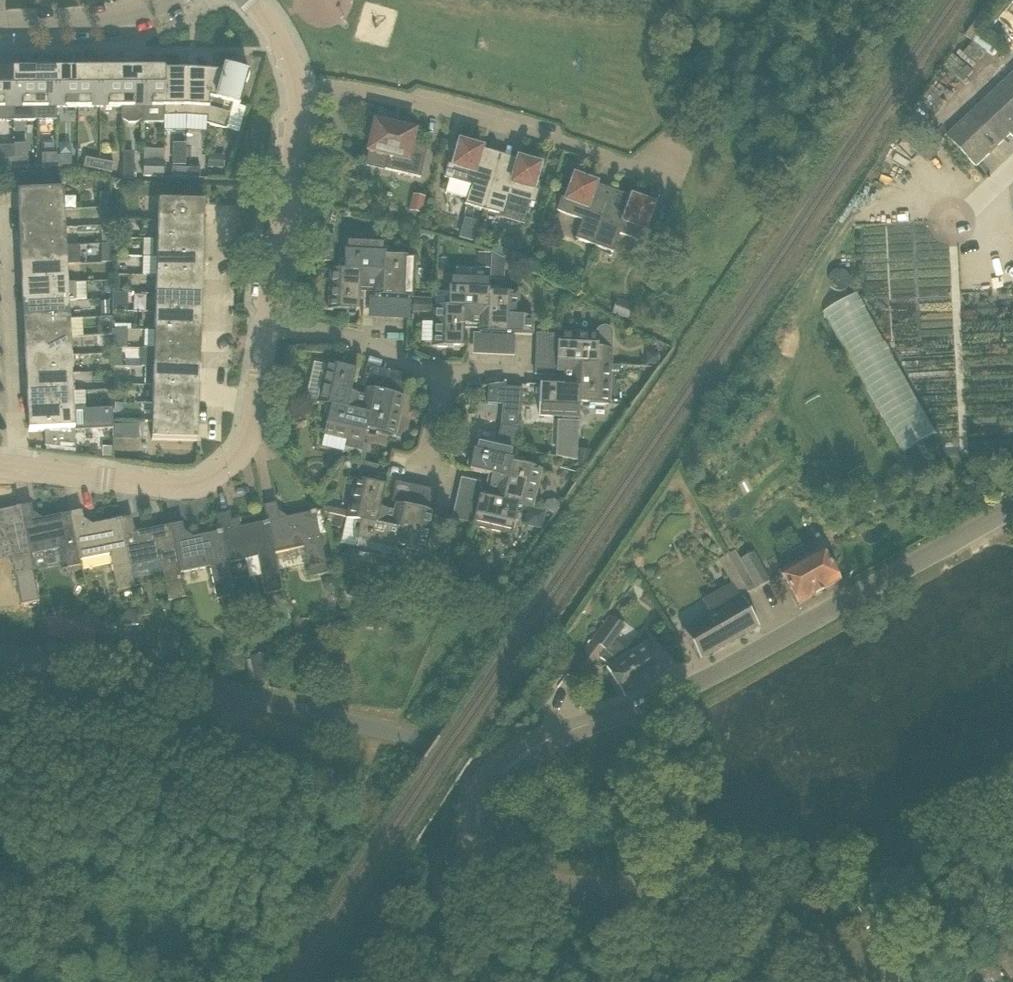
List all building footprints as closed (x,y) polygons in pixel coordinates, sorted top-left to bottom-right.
[(225,68),(224,73),(211,72),(209,107),(207,108),(207,117),(207,124),(213,126),(227,129),(234,104),(239,106),(248,75),(225,68)] [(164,116),(165,70),(143,71),(143,119),(143,123),(164,122),(164,116)] [(164,116),(186,116),(187,70),(165,70),(164,116)] [(209,107),(211,72),(204,71),(187,70),(186,116),(203,117),(207,117),(207,108),(209,107)] [(14,107),(13,71),(0,71),(0,108),(14,107)] [(14,120),(35,120),(35,71),(13,71),(14,107),(14,120)] [(57,120),(57,107),(57,71),(35,71),(35,120),(57,120)] [(57,71),(57,107),(79,107),(78,71),(57,71)] [(100,71),(78,71),(79,107),(100,107),(100,71)] [(121,71),(100,71),(100,107),(122,107),(121,71)] [(143,71),(121,71),(122,107),(121,119),(123,119),(128,123),(136,123),(142,119),(143,119),(143,71)] [(948,137),(977,167),(1011,135),(1012,137),(1012,76),(948,137)] [(12,119),(0,120),(0,143),(13,142),(12,119)] [(375,122),(368,152),(365,165),(421,178),(427,147),(413,144),(416,131),(375,122)] [(445,194),(466,200),(465,204),(484,210),(498,161),(480,156),(483,148),(460,142),(453,166),(449,164),(445,177),(449,179),(445,194)] [(225,155),(209,153),(208,166),(224,168),(225,155)] [(42,167),(58,166),(57,156),(57,154),(42,154),(42,167)] [(72,156),(57,156),(58,166),(72,165),(72,156)] [(28,157),(14,158),(14,168),(29,167),(28,157)] [(14,168),(14,158),(0,159),(0,168),(14,168)] [(98,170),(100,161),(86,158),(84,168),(98,170)] [(484,210),(501,214),(499,218),(524,225),(531,202),(535,203),(539,190),(534,189),(541,165),(519,159),(516,166),(498,161),(484,210)] [(144,160),(144,176),(157,176),(164,177),(164,161),(144,160)] [(100,161),(98,170),(112,173),(114,164),(100,161)] [(123,164),(123,180),(134,180),(134,165),(123,164)] [(186,177),(186,168),(172,167),(171,177),(186,177)] [(186,168),(186,177),(200,178),(201,168),(186,168)] [(594,245),(612,198),(594,192),(597,184),(575,176),(566,199),(562,198),(557,210),(582,220),(575,239),(594,245)] [(63,191),(18,193),(19,212),(64,210),(63,191)] [(100,194),(101,209),(110,208),(110,193),(100,194)] [(423,213),(426,197),(413,194),(410,210),(423,213)] [(629,204),(612,198),(594,245),(613,252),(620,233),(645,243),(650,230),(646,228),(654,205),(632,197),(629,204)] [(204,222),(205,204),(159,202),(158,222),(204,222)] [(19,230),(65,228),(64,210),(19,212),(19,230)] [(158,240),(204,241),(204,222),(158,222),(158,240)] [(101,236),(111,236),(111,226),(101,226),(101,236)] [(476,230),(463,226),(459,239),(472,243),(476,230)] [(20,249),(66,247),(65,228),(19,230),(20,249)] [(124,252),(125,240),(113,239),(112,251),(124,252)] [(203,260),(204,241),(158,240),(157,258),(203,260)] [(385,243),(345,241),(344,271),(368,272),(368,280),(384,281),(385,256),(385,243)] [(21,267),(67,265),(81,264),(80,245),(66,247),(20,249),(21,267)] [(499,246),(496,253),(504,257),(507,249),(499,246)] [(334,250),(321,250),(317,262),(334,262),(334,250)] [(491,252),(491,264),(505,265),(505,259),(491,252)] [(478,253),(478,268),(490,268),(490,253),(478,253)] [(526,269),(529,259),(519,255),(516,263),(526,269)] [(374,296),(413,298),(414,258),(385,256),(384,281),(368,280),(367,292),(375,292),(374,296)] [(202,279),(203,260),(157,258),(157,278),(202,279)] [(68,283),(67,265),(21,267),(22,285),(68,283)] [(473,279),(474,269),(456,266),(455,276),(473,279)] [(368,272),(344,271),(331,270),(329,310),(360,311),(360,292),(367,292),(368,280),(368,272)] [(157,278),(156,295),(202,295),(202,279),(157,278)] [(449,278),(448,307),(472,308),(472,316),(489,317),(490,293),(490,280),(449,278)] [(23,303),(69,301),(68,283),(22,285),(23,303)] [(934,435),(863,290),(828,308),(898,452),(934,435)] [(479,333),(515,334),(532,335),(533,318),(518,317),(519,294),(490,293),(489,317),(472,316),(472,325),(465,325),(464,328),(479,328),(479,333)] [(156,313),(201,314),(202,295),(156,295),(156,313)] [(628,319),(633,304),(617,299),(612,314),(628,319)] [(413,300),(413,311),(432,312),(433,301),(413,300)] [(24,322),(69,320),(69,301),(23,303),(24,322)] [(101,315),(110,315),(109,301),(100,302),(101,315)] [(433,347),(464,348),(464,328),(465,325),(472,325),(472,316),(472,308),(448,307),(435,307),(433,347)] [(155,331),(201,332),(201,314),(156,313),(155,331)] [(113,317),(100,317),(100,335),(113,334),(113,317)] [(25,340),(70,338),(69,320),(24,322),(25,340)] [(597,335),(559,333),(557,371),(561,371),(560,379),(572,380),(573,363),(611,365),(612,335),(612,332),(609,329),(605,328),(601,328),(599,331),(597,335)] [(155,331),(155,349),(200,350),(201,332),(155,331)] [(25,358),(71,356),(70,338),(25,340),(25,358)] [(127,347),(127,339),(113,339),(113,347),(127,347)] [(122,366),(122,350),(114,349),(114,366),(122,366)] [(200,368),(200,350),(155,349),(154,368),(200,368)] [(658,366),(659,354),(647,353),(646,365),(658,366)] [(26,376),(72,375),(71,356),(25,358),(26,376)] [(580,380),(579,404),(609,405),(611,365),(573,363),(572,380),(580,380)] [(356,370),(326,364),(318,403),(331,406),(355,411),(357,403),(359,392),(352,390),(356,370)] [(200,368),(154,368),(153,385),(199,386),(200,368)] [(73,392),(72,375),(26,376),(27,394),(73,392)] [(560,386),(540,385),(539,416),(578,418),(579,404),(580,380),(572,380),(560,379),(560,386)] [(302,385),(290,382),(287,394),(299,397),(302,385)] [(153,403),(199,404),(199,386),(153,385),(153,403)] [(515,450),(515,449),(519,429),(519,388),(502,387),(501,425),(497,445),(476,441),(469,471),(489,475),(487,483),(499,485),(507,487),(512,462),(515,450)] [(366,430),(395,436),(404,397),(367,389),(366,393),(359,392),(357,403),(371,406),(366,430)] [(74,411),(73,392),(27,394),(28,414),(74,411)] [(152,422),(198,422),(199,404),(153,403),(152,422)] [(371,406),(357,403),(355,411),(331,406),(322,447),(360,456),(363,443),(366,430),(371,406)] [(124,409),(124,404),(114,404),(114,413),(120,413),(124,409)] [(83,411),(74,411),(28,414),(29,431),(44,430),(45,446),(76,450),(75,429),(84,428),(83,411)] [(152,440),(197,442),(198,422),(152,422),(152,440)] [(130,438),(130,424),(120,424),(120,438),(130,438)] [(149,455),(196,456),(196,442),(149,441),(149,455)] [(364,461),(368,444),(363,443),(360,456),(360,460),(364,461)] [(102,457),(112,457),(112,447),(103,447),(102,457)] [(577,447),(574,462),(586,465),(590,450),(577,447)] [(496,499),(520,505),(532,507),(541,469),(512,462),(507,487),(499,485),(496,499)] [(389,507),(381,506),(386,486),(356,479),(347,518),(348,519),(384,527),(386,519),(389,507)] [(482,488),(473,526),(513,535),(520,505),(496,499),(499,485),(487,483),(486,489),(482,488)] [(554,514),(561,503),(554,499),(547,500),(543,507),(553,513),(554,514)] [(328,574),(315,512),(280,519),(276,503),(264,506),(267,522),(274,554),(303,547),(310,578),(328,574)] [(20,507),(30,554),(60,548),(65,568),(81,564),(80,560),(71,513),(35,520),(32,504),(20,507)] [(425,553),(434,513),(396,505),(395,509),(389,507),(386,519),(401,522),(396,546),(425,553)] [(34,572),(30,554),(20,507),(0,511),(0,544),(9,542),(16,575),(34,572)] [(118,591),(135,587),(130,565),(121,519),(85,526),(82,510),(71,513),(80,560),(110,554),(118,591)] [(256,557),(264,593),(281,590),(274,554),(267,522),(233,529),(229,513),(217,516),(220,532),(227,563),(256,557)] [(338,515),(328,513),(326,528),(336,529),(338,515)] [(169,600),(186,597),(180,572),(171,525),(135,532),(132,517),(121,519),(130,565),(160,559),(169,600)] [(342,544),(355,547),(355,550),(393,559),(396,546),(401,522),(386,519),(384,527),(348,519),(342,544)] [(217,598),(223,597),(234,595),(227,563),(220,532),(186,539),(182,523),(171,525),(180,572),(210,566),(217,598)] [(807,558),(796,564),(780,573),(798,605),(839,581),(822,550),(807,558)] [(742,597),(756,588),(741,560),(735,551),(728,555),(720,560),(733,582),(741,597),(742,597)] [(754,553),(741,560),(756,588),(757,590),(771,582),(754,553)] [(339,592),(336,576),(326,578),(322,583),(324,590),(329,594),(339,592)] [(225,609),(236,607),(234,595),(223,597),(225,609)] [(742,597),(741,597),(712,613),(683,630),(700,661),(759,627),(742,597)] [(184,600),(175,602),(176,609),(186,607),(184,600)] [(153,614),(149,601),(140,603),(143,617),(153,614)] [(123,614),(123,625),(138,625),(139,610),(129,609),(123,614)] [(607,668),(625,697),(671,668),(652,640),(629,654),(626,650),(614,643),(625,627),(610,615),(567,674),(581,685),(600,658),(608,663),(607,668)] [(269,653),(250,656),(255,682),(273,679),(269,653)] [(307,660),(298,661),(300,680),(309,679),(307,660)]
